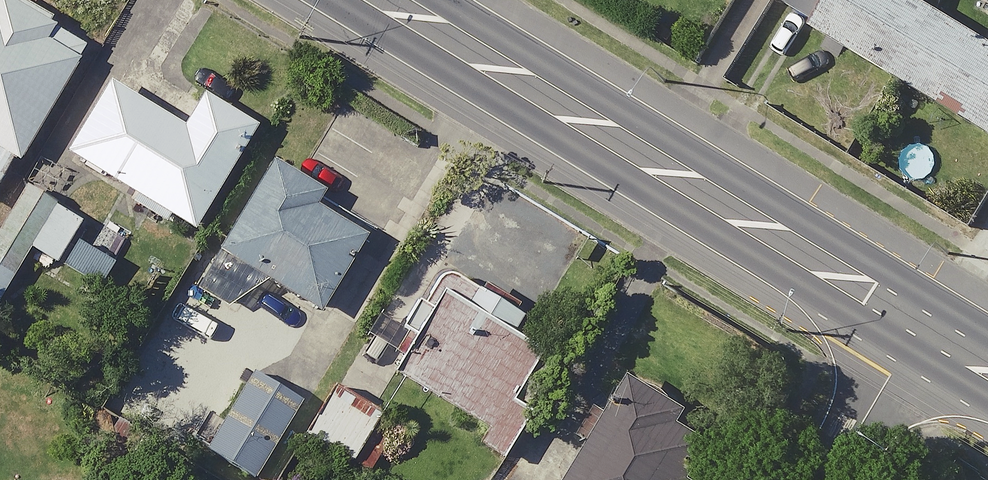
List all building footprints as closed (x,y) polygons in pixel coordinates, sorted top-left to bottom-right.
[(97,49),(65,30),(13,0),(0,0),(0,209),(3,211),(97,49)] [(146,197),(139,209),(176,230),(181,222),(206,236),(267,132),(216,101),(197,133),(123,89),(82,159),(146,197)] [(329,315),(382,229),(287,170),(234,256),(329,315)] [(0,232),(0,309),(6,313),(40,251),(67,266),(91,224),(25,187),(0,232)] [(537,324),(452,273),(394,369),(498,432),(489,446),(518,463),(573,373),(525,344),(537,324)] [(631,376),(589,444),(601,451),(583,479),(700,479),(698,479),(725,434),(631,376)] [(257,384),(216,451),(265,479),(268,479),(307,415),(257,384)] [(387,424),(333,395),(310,438),(364,467),(387,424)]
